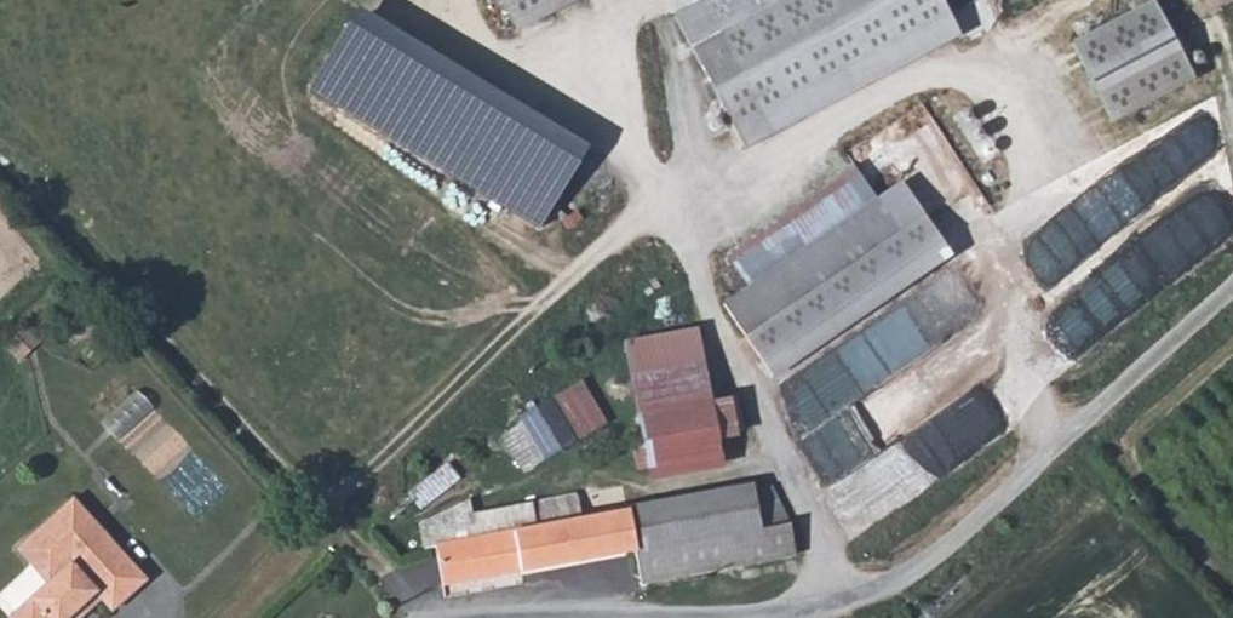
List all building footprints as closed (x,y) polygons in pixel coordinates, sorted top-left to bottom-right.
[(579,0),(511,0),(521,25),(579,0)] [(1202,81),(1168,0),(1160,0),(1080,34),(1115,118),(1202,81)] [(760,316),(782,344),(968,187),(878,81),(810,137),(819,147),(877,216),(878,217),(760,316)] [(877,216),(819,147),(701,247),(760,316),(877,216)] [(821,416),(848,445),(922,377),(896,348),(821,416)] [(561,357),(531,382),(558,413),(588,390),(561,357)] [(848,445),(826,465),(856,499),(976,391),(945,357),(922,377),(848,445)] [(531,382),(472,432),(497,462),(558,413),(531,382)] [(739,382),(644,384),(639,436),(737,430),(739,382)] [(779,467),(591,490),(589,476),(516,485),(518,505),(450,509),(427,470),(371,518),(379,566),(629,537),(632,558),(666,560),(787,544),(779,467)] [(62,476),(44,493),(75,526),(93,510),(62,476)] [(0,595),(0,596),(21,617),(57,617),(59,616),(53,610),(48,604),(85,570),(90,575),(102,588),(136,556),(93,510),(75,526),(44,493),(7,526),(38,560),(0,595)] [(90,575),(85,570),(48,604),(53,610),(90,575)]
